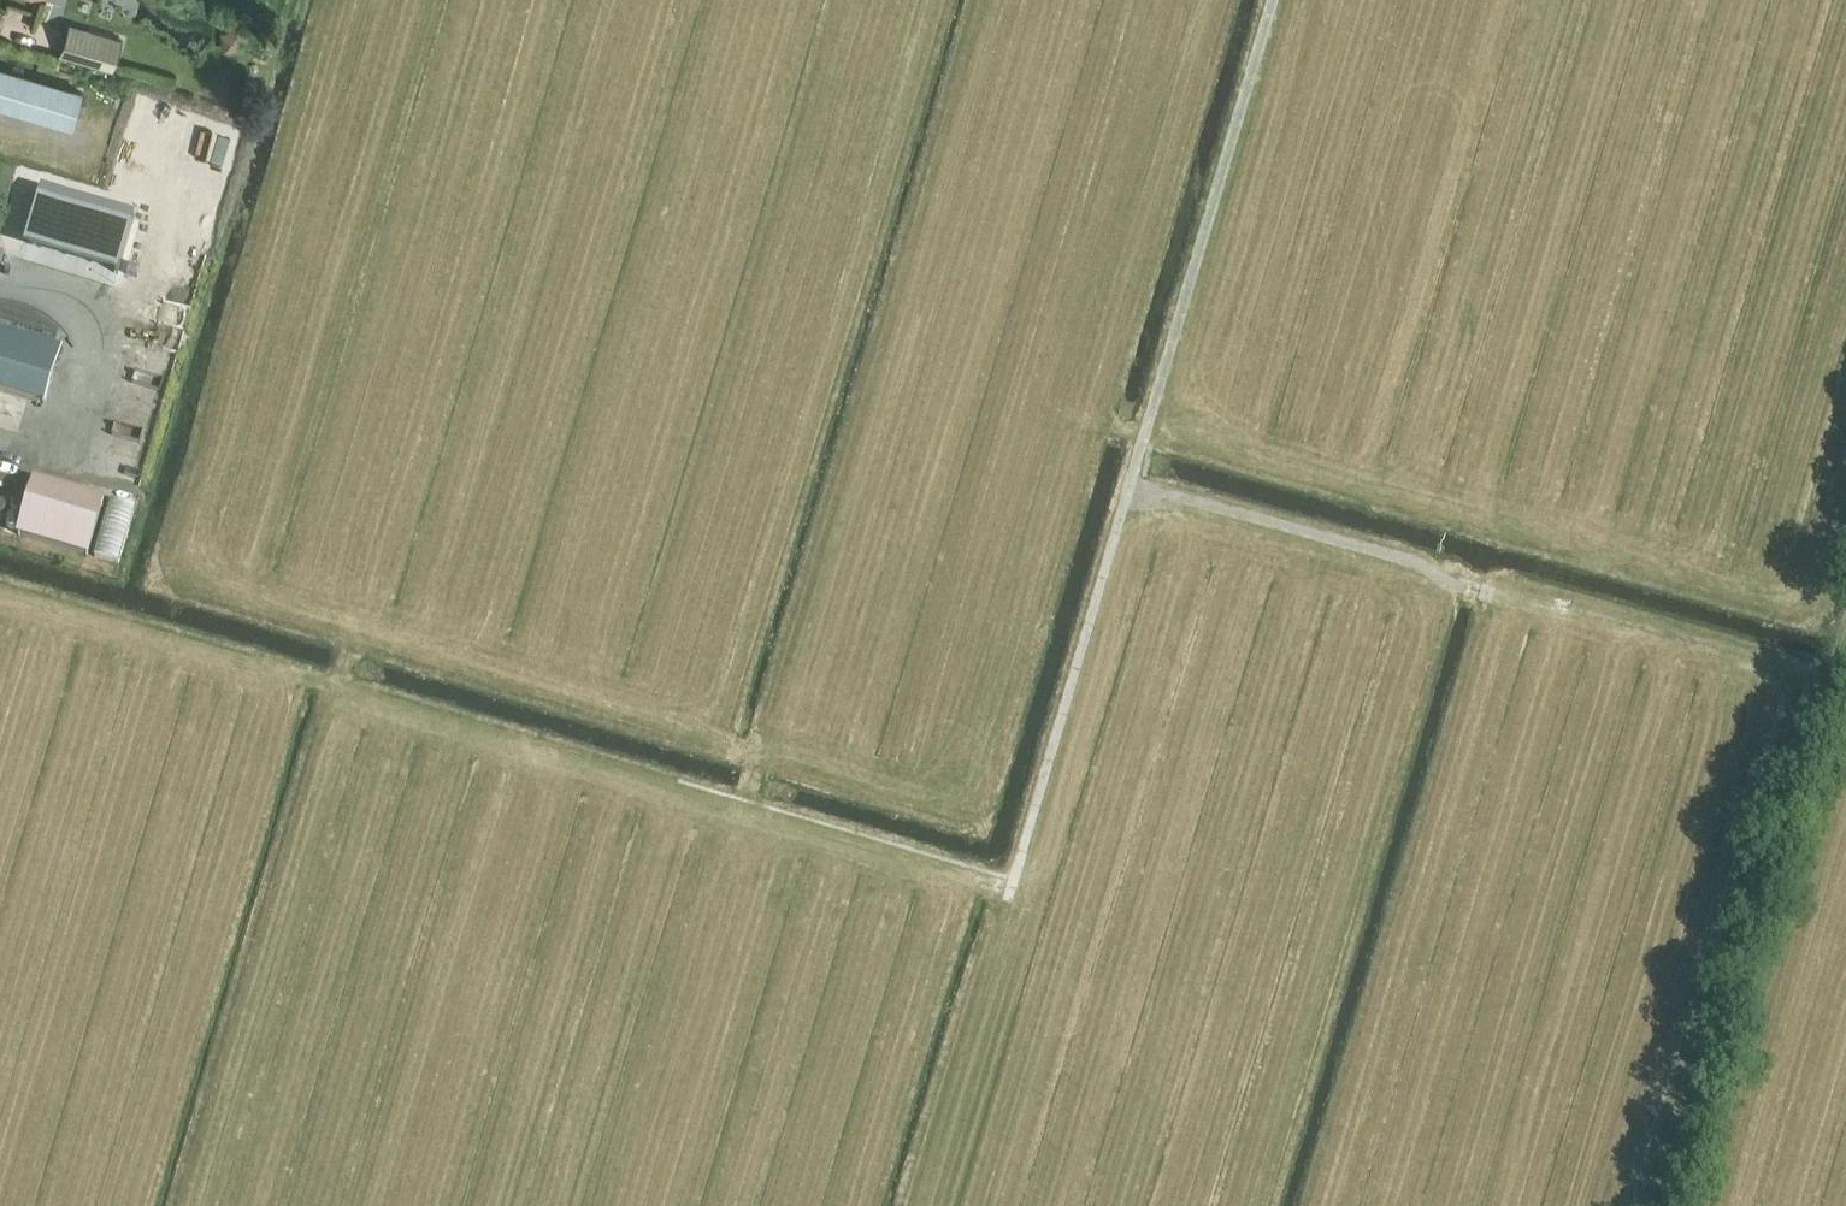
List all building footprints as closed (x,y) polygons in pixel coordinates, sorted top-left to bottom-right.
[(40,23),(40,40),(60,41),(60,23),(40,23)] [(122,39),(88,29),(86,36),(68,30),(61,54),(113,69),(122,39)] [(81,92),(0,68),(0,104),(71,125),(81,92)] [(137,218),(48,192),(32,244),(122,270),(137,218)] [(43,406),(56,363),(56,362),(60,348),(68,342),(64,337),(60,332),(53,325),(47,321),(39,316),(34,313),(28,311),(19,308),(13,306),(3,305),(0,304),(0,393),(43,406)] [(31,539),(130,563),(145,504),(46,480),(31,539)]
